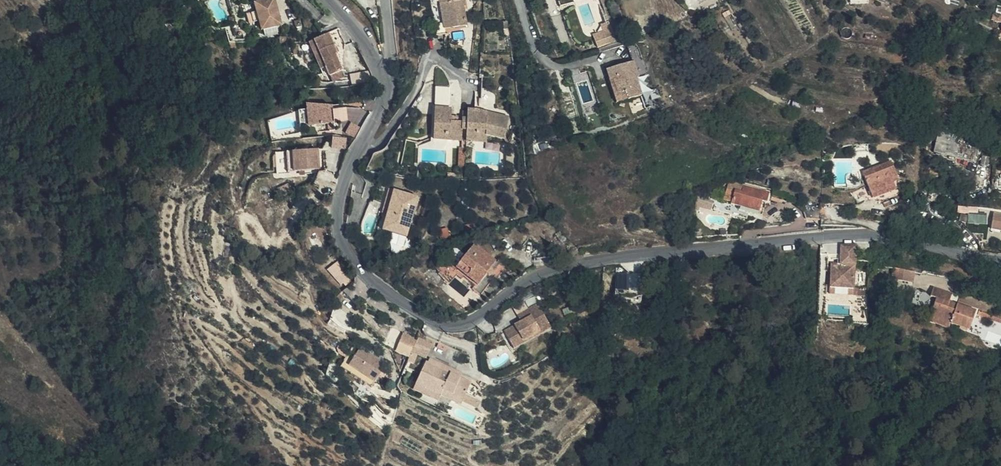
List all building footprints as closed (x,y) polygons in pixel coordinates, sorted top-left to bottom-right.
[(450,33),(449,26),(459,25),(460,31),(472,29),(469,10),(471,9),(469,0),(435,0),(442,39),(451,38),(450,33)] [(631,0),(623,0),(622,0),(631,20),(634,19),(636,25),(639,24),(631,0)] [(622,20),(614,2),(611,4),(620,21),(622,20)] [(263,16),(265,26),(267,35),(287,31),(282,3),(262,7),(263,16)] [(608,35),(613,46),(631,37),(622,20),(620,21),(615,23),(619,31),(608,35)] [(336,38),(322,45),(336,71),(341,80),(352,75),(344,59),(346,58),(336,38)] [(336,71),(322,45),(318,47),(332,74),(336,71)] [(613,72),(616,82),(619,82),(623,98),(631,96),(633,102),(653,97),(650,81),(654,79),(649,62),(613,72)] [(356,82),(352,75),(341,80),(344,87),(356,82)] [(619,82),(616,82),(622,105),(633,102),(631,96),(623,98),(619,82)] [(469,126),(467,126),(458,126),(459,113),(456,113),(457,91),(443,91),(440,143),(468,144),(469,134),(469,126)] [(342,110),(308,115),(311,132),(345,126),(342,110)] [(473,134),(473,144),(485,145),(485,138),(493,139),(511,142),(516,121),(485,114),(474,114),(473,122),(473,134)] [(355,136),(360,126),(351,122),(346,133),(355,136)] [(984,141),(942,132),(936,161),(978,170),(984,141)] [(332,138),(332,148),(346,148),(346,138),(332,138)] [(323,156),(293,159),(296,179),(326,176),(323,156)] [(525,157),(514,156),(514,172),(525,173),(525,157)] [(901,188),(895,171),(865,181),(875,209),(882,212),(901,205),(895,191),(901,188)] [(373,185),(368,203),(381,208),(391,180),(379,177),(376,186),(373,185)] [(750,214),(750,189),(746,187),(744,194),(738,192),(734,205),(734,206),(742,208),(741,211),(750,214)] [(772,195),(750,189),(750,214),(764,218),(768,204),(770,204),(772,195)] [(392,217),(396,218),(402,192),(398,191),(392,217)] [(729,203),(734,205),(738,192),(731,191),(729,203)] [(402,192),(396,218),(392,236),(418,241),(428,198),(402,192)] [(825,226),(826,209),(813,207),(810,222),(825,226)] [(480,275),(492,284),(499,274),(503,270),(508,263),(485,245),(472,263),(482,271),(480,275)] [(860,247),(845,248),(844,263),(844,268),(841,268),(835,267),(834,292),(858,293),(860,247)] [(893,269),(910,279),(914,272),(898,261),(893,269)] [(328,270),(343,287),(350,280),(336,263),(328,270)] [(472,263),(468,268),(471,268),(480,275),(482,271),(472,263)] [(490,286),(492,284),(480,275),(471,268),(468,268),(467,269),(490,286)] [(929,305),(921,321),(940,332),(958,342),(967,324),(942,309),(945,303),(929,293),(923,302),(929,305)] [(546,303),(534,309),(544,330),(545,329),(544,325),(554,320),(546,303)] [(544,330),(534,309),(526,314),(529,321),(512,330),(517,339),(526,335),(528,338),(544,330)] [(545,329),(544,330),(546,333),(558,327),(554,320),(544,325),(545,329)] [(921,321),(917,326),(937,337),(940,332),(921,321)] [(426,336),(412,330),(404,348),(418,354),(424,339),(426,336)] [(526,335),(517,339),(521,347),(546,333),(544,330),(528,338),(526,335)] [(424,339),(418,354),(418,355),(432,361),(439,346),(424,339)] [(357,360),(375,373),(379,368),(385,374),(388,369),(395,361),(369,342),(363,350),(357,360)] [(349,362),(371,378),(375,373),(357,360),(363,350),(359,347),(349,362)] [(436,362),(433,367),(465,381),(468,376),(436,362)] [(430,366),(425,377),(430,379),(426,389),(447,398),(450,393),(469,401),(476,385),(465,381),(433,367),(430,366)] [(375,373),(382,378),(385,374),(379,368),(375,373)] [(375,373),(371,378),(378,383),(382,378),(375,373)] [(430,379),(425,377),(419,392),(445,403),(447,398),(426,389),(430,379)] [(450,393),(447,398),(467,406),(469,401),(450,393)]
